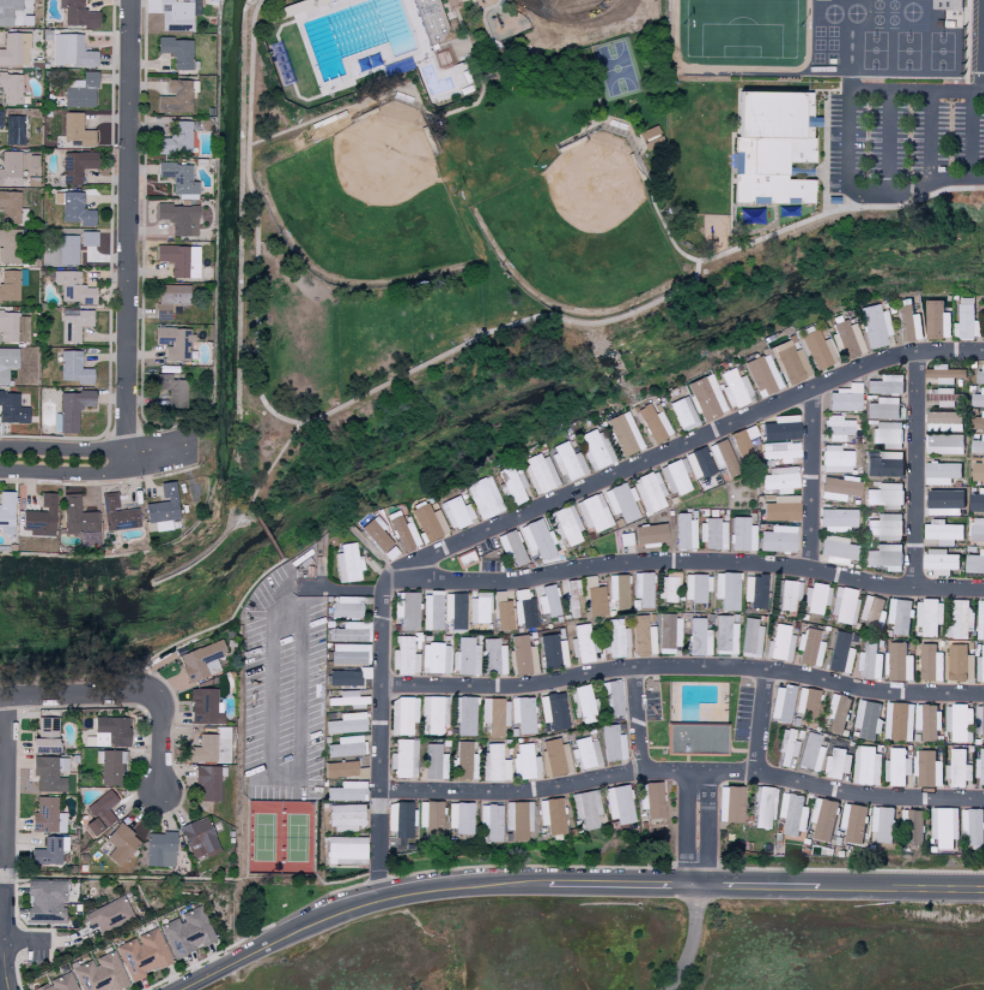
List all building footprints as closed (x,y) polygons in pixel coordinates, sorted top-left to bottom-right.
[(13,10),(22,10),(23,0),(0,0),(0,27),(13,27),(13,10)] [(85,10),(85,0),(60,0),(59,8),(66,8),(66,26),(101,27),(101,11),(85,10)] [(172,0),(161,0),(161,3),(167,3),(166,11),(159,11),(159,24),(189,25),(190,2),(172,1),(172,0)] [(427,47),(441,43),(448,30),(437,0),(411,0),(427,47)] [(562,26),(574,0),(519,0),(517,4),(562,26)] [(960,0),(931,0),(931,10),(960,10),(960,0)] [(29,65),(30,33),(5,32),(5,49),(0,49),(0,64),(29,65)] [(100,51),(85,51),(85,34),(53,34),(53,64),(100,64),(100,51)] [(155,53),(170,53),(170,69),(190,69),(190,38),(155,38),(155,53)] [(65,106),(98,107),(98,71),(84,71),(84,80),(65,80),(65,106)] [(0,72),(0,86),(4,87),(4,103),(23,104),(24,73),(0,72)] [(190,111),(189,92),(195,92),(195,80),(165,80),(165,95),(153,95),(154,112),(190,111)] [(739,92),(738,138),(734,138),(734,204),(813,205),(813,181),(786,181),(786,163),(813,163),(814,139),(811,139),(812,93),(739,92)] [(64,141),(81,141),(81,145),(97,146),(97,130),(83,130),(84,113),(65,113),(64,141)] [(8,144),(25,144),(24,115),(7,116),(8,144)] [(154,153),(190,153),(189,120),(170,121),(170,137),(154,137),(154,153)] [(638,133),(646,151),(663,143),(655,125),(638,133)] [(22,151),(3,151),(3,169),(0,168),(0,186),(22,186),(22,151)] [(101,168),(100,152),(64,153),(65,185),(83,184),(82,168),(101,168)] [(189,164),(156,163),(155,177),(169,177),(169,195),(182,195),(182,199),(195,199),(196,182),(189,181),(189,164)] [(21,191),(0,191),(0,207),(3,207),(3,224),(22,224),(21,191)] [(98,209),(85,209),(84,191),(57,192),(57,204),(64,204),(64,221),(81,221),(81,225),(98,225),(98,209)] [(195,204),(153,205),(153,219),(169,219),(169,237),(195,236),(195,204)] [(22,230),(0,229),(0,263),(22,263),(22,230)] [(81,245),(99,246),(99,231),(81,231),(81,245)] [(79,236),(60,235),(60,264),(79,264),(79,236)] [(197,246),(153,245),(152,260),(169,261),(169,277),(196,278),(197,246)] [(1,287),(0,287),(0,302),(20,302),(21,285),(28,286),(28,270),(2,269),(1,287)] [(81,271),(55,270),(55,284),(62,284),(62,303),(98,303),(98,287),(81,286),(81,271)] [(186,305),(186,285),(156,284),(156,304),(186,305)] [(953,339),(978,338),(978,321),(975,321),(974,298),(957,298),(958,323),(952,323),(953,339)] [(920,340),(918,314),(910,315),(909,299),(892,300),(895,342),(920,340)] [(941,300),(924,301),(925,339),(949,339),(948,312),(941,313),(941,300)] [(884,345),(882,336),(889,335),(883,310),(876,312),(874,303),(855,308),(864,349),(884,345)] [(62,344),(81,344),(81,326),(94,326),(95,310),(78,310),(78,316),(62,315),(62,344)] [(19,312),(0,311),(0,341),(18,342),(19,312)] [(29,316),(19,316),(19,342),(30,342),(29,316)] [(809,370),(838,360),(862,352),(852,323),(844,326),(842,319),(826,324),(830,337),(817,342),(813,329),(797,334),(809,370)] [(163,360),(190,360),(189,327),(153,328),(153,345),(163,345),(163,360)] [(789,350),(798,348),(795,335),(786,337),(789,350)] [(767,347),(784,386),(808,375),(796,349),(789,352),(784,340),(767,347)] [(10,368),(20,368),(20,349),(0,348),(0,384),(10,385),(10,368)] [(95,368),(83,369),(83,350),(61,351),(62,380),(80,380),(80,384),(95,384),(95,368)] [(754,397),(779,388),(765,353),(741,362),(754,397)] [(954,384),(954,370),(946,369),(946,364),(932,364),(932,370),(923,369),(923,379),(932,379),(932,384),(954,384)] [(974,372),(973,384),(983,384),(983,365),(980,365),(980,372),(974,372)] [(682,383),(698,422),(752,399),(741,374),(734,377),(730,367),(716,373),(721,386),(714,389),(707,373),(682,383)] [(170,374),(154,374),(154,394),(167,394),(167,408),(185,408),(185,380),(170,380),(170,374)] [(864,394),(903,394),(903,375),(879,375),(879,381),(864,381),(864,394)] [(825,390),(824,410),(859,411),(859,382),(846,382),(846,390),(825,390)] [(979,388),(979,394),(970,394),(969,406),(983,407),(983,388),(979,388)] [(938,408),(953,407),(953,389),(928,389),(929,401),(937,400),(938,408)] [(31,407),(20,407),(20,392),(0,391),(0,405),(1,405),(1,422),(30,423),(31,407)] [(97,391),(62,392),(62,414),(56,414),(56,433),(80,432),(80,407),(97,407),(97,391)] [(665,403),(677,432),(696,424),(683,395),(665,403)] [(865,418),(898,419),(899,398),(874,397),(874,403),(866,403),(865,418)] [(650,414),(644,403),(632,409),(648,444),(668,435),(657,411),(650,414)] [(601,420),(618,458),(640,447),(623,410),(601,420)] [(983,430),(983,411),(979,411),(979,418),(969,417),(968,430),(983,430)] [(959,412),(925,412),(926,432),(960,430),(959,412)] [(796,438),(794,415),(770,417),(770,423),(757,424),(759,442),(796,438)] [(842,442),(843,434),(857,435),(857,420),(839,420),(839,415),(823,415),(822,441),(842,442)] [(901,449),(901,423),(871,422),(870,443),(883,443),(883,449),(901,449)] [(738,463),(753,458),(747,439),(755,436),(751,425),(728,433),(738,463)] [(588,472),(610,462),(595,427),(577,435),(583,451),(580,452),(588,472)] [(969,440),(968,453),(983,453),(983,435),(979,434),(979,441),(969,440)] [(925,454),(963,454),(962,435),(924,436),(925,454)] [(706,444),(713,468),(731,463),(723,439),(706,444)] [(796,442),(759,443),(759,458),(797,457),(796,442)] [(820,472),(852,472),(852,451),(838,451),(838,445),(820,445),(820,472)] [(711,472),(703,446),(682,453),(690,479),(711,472)] [(520,460),(531,494),(556,486),(544,452),(520,460)] [(682,474),(687,472),(681,457),(656,468),(668,497),(688,489),(682,474)] [(900,477),(901,459),(863,458),(862,476),(900,477)] [(969,463),(968,482),(983,482),(983,458),(979,458),(979,463),(969,463)] [(923,485),(949,485),(950,478),(959,478),(959,464),(923,463),(923,485)] [(509,472),(507,466),(495,470),(508,507),(523,502),(519,489),(524,488),(517,469),(509,472)] [(758,475),(758,490),(775,490),(775,494),(788,493),(788,488),(794,488),(793,467),(765,468),(766,475),(758,475)] [(666,508),(655,471),(630,478),(642,515),(666,508)] [(817,498),(842,502),(843,495),(855,497),(858,478),(840,475),(839,480),(820,477),(817,498)] [(630,501),(632,500),(623,481),(600,492),(611,516),(616,513),(621,525),(637,517),(630,501)] [(181,519),(177,482),(161,483),(163,501),(147,502),(149,523),(156,522),(157,531),(173,530),(172,520),(181,519)] [(875,490),(863,490),(863,505),(880,505),(880,510),(901,510),(902,484),(876,483),(875,490)] [(965,511),(983,512),(983,488),(975,488),(975,494),(966,494),(965,511)] [(2,534),(16,534),(17,492),(1,491),(1,505),(0,505),(0,528),(2,528),(2,534)] [(57,534),(57,493),(44,492),(44,511),(25,510),(24,534),(57,534)] [(105,530),(138,529),(137,508),(119,510),(118,492),(103,493),(105,530)] [(588,526),(592,534),(611,525),(596,492),(572,503),(583,528),(588,526)] [(81,494),(65,494),(66,532),(99,532),(99,512),(81,512),(81,494)] [(458,506),(454,496),(436,503),(447,530),(471,520),(465,503),(458,506)] [(795,496),(770,496),(770,504),(760,504),(760,521),(795,521),(795,496)] [(436,509),(427,512),(424,503),(408,509),(418,536),(419,536),(421,542),(445,533),(436,509)] [(859,510),(817,509),(816,530),(840,531),(840,527),(858,527),(859,510)] [(691,513),(673,514),(674,549),(692,549),(691,513)] [(875,521),(865,520),(865,535),(875,536),(875,541),(901,541),(901,515),(875,514),(875,521)] [(400,524),(396,515),(385,520),(399,552),(417,544),(407,521),(400,524)] [(369,517),(356,528),(386,561),(399,550),(369,517)] [(753,526),(747,526),(747,518),(729,517),(728,551),(753,551),(753,526)] [(553,554),(549,544),(552,543),(548,530),(545,531),(540,518),(517,526),(526,551),(533,548),(537,560),(553,554)] [(983,542),(983,518),(969,518),(968,541),(983,542)] [(698,550),(724,549),(723,520),(697,520),(698,550)] [(952,546),(953,539),(963,540),(964,525),(944,524),(944,521),(923,520),(922,539),(937,539),(937,546),(952,546)] [(631,526),(632,544),(664,543),(663,524),(631,526)] [(768,532),(756,532),(755,551),(793,552),(794,526),(768,526),(768,532)] [(513,567),(525,562),(511,529),(494,536),(504,560),(509,558),(513,567)] [(631,545),(630,533),(617,534),(618,546),(631,545)] [(818,537),(817,556),(824,556),(824,562),(854,564),(855,545),(848,544),(848,538),(818,537)] [(337,544),(338,553),(332,554),(336,583),(357,580),(356,570),(364,569),(362,557),(353,558),(351,542),(337,544)] [(885,571),(899,572),(900,545),(875,544),(875,551),(862,550),(861,566),(885,567),(885,571)] [(957,555),(945,555),(945,549),(923,549),(922,569),(931,570),(931,576),(947,576),(947,570),(957,570),(957,555)] [(977,549),(977,556),(962,555),(962,573),(983,574),(983,550),(977,549)] [(633,572),(633,599),(632,607),(652,608),(653,573),(633,572)] [(739,611),(739,573),(714,573),(714,598),(719,598),(719,610),(739,611)] [(678,574),(658,574),(657,601),(677,601),(678,574)] [(608,575),(609,600),(615,600),(615,607),(625,607),(624,575),(608,575)] [(710,575),(684,575),(683,602),(704,602),(704,592),(710,592),(710,575)] [(583,577),(588,618),(606,615),(602,586),(595,587),(594,576),(583,577)] [(743,601),(750,602),(749,607),(764,607),(765,577),(744,576),(743,601)] [(582,616),(576,579),(564,582),(566,596),(556,598),(554,584),(540,586),(542,596),(537,597),(540,616),(567,612),(569,619),(582,616)] [(800,599),(801,582),(780,581),(779,610),(792,611),(792,599),(800,599)] [(803,585),(801,613),(826,614),(828,586),(803,585)] [(829,621),(852,625),(857,600),(856,600),(857,591),(836,586),(829,621)] [(510,630),(509,600),(503,601),(503,591),(494,592),(495,630),(510,630)] [(417,630),(418,593),(394,592),(393,617),(398,618),(398,630),(417,630)] [(489,623),(490,593),(474,592),(474,598),(468,598),(467,623),(489,623)] [(422,629),(440,630),(441,593),(423,593),(422,629)] [(463,630),(464,594),(444,593),(443,620),(448,621),(448,629),(463,630)] [(884,600),(864,595),(856,622),(881,629),(885,618),(880,617),(884,600)] [(329,603),(329,617),(353,618),(354,606),(361,607),(361,597),(335,596),(335,603),(329,603)] [(520,628),(533,627),(532,600),(519,600),(520,608),(520,628)] [(893,624),(892,635),(909,635),(910,612),(912,612),(913,600),(889,600),(888,624),(893,624)] [(969,639),(970,631),(972,631),(973,601),(951,600),(950,639),(969,639)] [(918,601),(917,627),(922,627),(921,637),(942,637),(943,601),(918,601)] [(655,653),(654,626),(646,626),(646,615),(631,615),(633,654),(655,653)] [(657,615),(657,653),(671,653),(671,648),(680,648),(680,615),(657,615)] [(736,654),(737,623),(730,623),(730,616),(714,615),(713,654),(736,654)] [(739,653),(759,655),(762,620),(743,617),(739,653)] [(710,630),(704,630),(705,618),(688,618),(688,655),(710,655),(710,630)] [(605,619),(607,658),(623,657),(622,647),(629,646),(628,627),(622,628),(621,619),(605,619)] [(367,642),(367,622),(341,621),(340,629),(327,629),(327,641),(367,642)] [(573,664),(593,661),(588,623),(570,626),(572,638),(569,639),(573,664)] [(792,635),(785,635),(786,625),(773,624),(771,641),(765,640),(763,658),(789,661),(792,635)] [(818,667),(822,642),(816,641),(818,630),(799,627),(795,650),(798,651),(796,663),(818,667)] [(843,672),(848,633),(829,631),(824,669),(843,672)] [(507,636),(508,675),(535,674),(534,646),(526,647),(525,635),(507,636)] [(564,667),(563,641),(555,641),(555,635),(537,636),(539,668),(564,667)] [(391,674),(417,675),(417,651),(420,651),(420,636),(395,636),(395,650),(391,650),(391,674)] [(422,644),(421,673),(476,675),(477,645),(471,645),(471,638),(455,637),(455,645),(422,644)] [(481,639),(481,675),(503,674),(503,645),(496,645),(496,639),(481,639)] [(180,655),(190,683),(222,672),(218,659),(228,655),(223,640),(180,655)] [(913,681),(913,655),(906,655),(906,642),(888,643),(888,654),(877,654),(877,642),(861,642),(862,652),(854,652),(854,671),(860,670),(860,678),(888,677),(888,681),(913,681)] [(943,652),(936,652),(936,644),(919,644),(919,681),(944,681),(943,652)] [(967,645),(947,644),(946,680),(974,681),(975,655),(967,655),(967,645)] [(981,645),(981,657),(976,657),(976,681),(983,682),(983,646),(981,645)] [(602,682),(606,717),(622,715),(618,680),(602,682)] [(772,687),(767,720),(792,723),(793,714),(814,717),(819,690),(782,685),(781,688),(772,687)] [(581,723),(595,721),(590,686),(569,689),(573,718),(581,717),(581,723)] [(218,688),(192,689),(193,724),(225,723),(225,712),(219,712),(218,688)] [(566,728),(560,693),(537,697),(541,723),(544,723),(545,731),(566,728)] [(826,732),(842,735),(849,699),(829,695),(824,719),(828,719),(826,732)] [(421,734),(441,735),(441,727),(450,727),(451,697),(422,697),(421,734)] [(474,736),(475,697),(453,697),(452,735),(474,736)] [(532,697),(510,698),(511,726),(512,726),(512,735),(533,734),(532,697)] [(417,721),(417,698),(388,698),(388,735),(413,735),(413,721),(417,721)] [(509,700),(482,699),(481,723),(487,723),(486,736),(502,737),(502,727),(508,727),(509,700)] [(859,738),(876,741),(881,719),(879,719),(882,705),(858,700),(852,728),(861,729),(859,738)] [(884,740),(913,741),(914,704),(885,703),(884,740)] [(974,706),(946,705),(945,731),(952,731),(951,742),(973,742),(974,706)] [(976,734),(983,734),(982,743),(983,743),(983,706),(976,706),(976,734)] [(921,741),(936,742),(937,708),(915,708),(915,731),(921,731),(921,741)] [(339,721),(324,721),(324,733),(364,732),(364,712),(339,713),(339,721)] [(62,718),(40,717),(39,739),(36,738),(36,752),(60,753),(62,718)] [(130,747),(131,717),(96,717),(95,746),(130,747)] [(723,756),(724,726),(663,724),(662,754),(723,756)] [(599,725),(600,760),(623,759),(622,734),(617,734),(617,725),(599,725)] [(780,766),(789,767),(790,756),(795,756),(797,741),(795,741),(796,730),(784,729),(780,766)] [(818,772),(824,748),(818,746),(820,736),(805,732),(796,767),(818,772)] [(218,763),(218,748),(225,748),(224,734),(201,735),(201,747),(191,747),(191,763),(218,763)] [(326,756),(364,755),(364,736),(337,737),(337,744),(326,744),(326,756)] [(573,749),(569,750),(570,759),(576,758),(578,768),(599,766),(595,737),(572,740),(573,749)] [(543,777),(570,772),(565,743),(558,745),(557,738),(537,741),(543,777)] [(417,739),(394,739),(393,767),(394,767),(394,777),(416,778),(417,739)] [(470,742),(455,741),(453,779),(468,780),(470,742)] [(509,759),(501,759),(501,743),(485,744),(485,753),(481,753),(482,781),(510,780),(509,759)] [(539,776),(538,756),(532,757),(531,743),(513,744),(514,777),(539,776)] [(442,744),(424,744),(423,778),(448,779),(448,760),(441,759),(442,744)] [(878,785),(880,747),(855,746),(854,784),(878,785)] [(824,756),(822,777),(848,779),(850,751),(831,749),(830,757),(824,756)] [(941,787),(942,761),(935,761),(935,751),(918,751),(918,759),(905,758),(905,749),(889,749),(889,761),(884,761),(884,785),(910,785),(910,787),(941,787)] [(967,749),(950,749),(950,766),(947,766),(946,787),(966,788),(966,781),(972,781),(973,765),(967,765),(967,749)] [(980,749),(980,759),(977,759),(976,785),(983,785),(983,749),(980,749)] [(103,786),(123,785),(123,763),(128,763),(127,751),(97,751),(98,764),(103,764),(103,786)] [(58,757),(34,757),(33,775),(38,776),(38,792),(68,792),(68,778),(57,778),(58,757)] [(69,770),(69,759),(59,758),(58,770),(69,770)] [(323,778),(366,777),(366,767),(355,768),(355,761),(322,763),(323,778)] [(201,801),(222,801),(221,766),(197,767),(197,786),(200,786),(201,801)] [(637,809),(644,809),(644,819),(661,818),(660,783),(636,784),(637,809)] [(602,789),(607,819),(615,818),(616,825),(633,822),(627,785),(602,789)] [(755,815),(754,828),(769,829),(770,819),(775,820),(778,789),(752,786),(749,814),(755,815)] [(719,787),(717,822),(739,823),(740,787),(719,787)] [(128,813),(112,790),(87,807),(95,819),(87,825),(95,836),(128,813)] [(573,819),(580,818),(582,830),(597,828),(595,815),(600,815),(596,790),(570,794),(573,819)] [(808,808),(803,807),(805,797),(783,793),(778,818),(784,819),(781,834),(802,838),(808,808)] [(67,832),(67,813),(58,813),(58,797),(38,797),(37,813),(34,813),(33,831),(67,832)] [(541,837),(564,834),(560,798),(537,800),(541,837)] [(809,822),(815,823),(811,839),(828,843),(838,803),(816,798),(809,822)] [(419,801),(419,827),(426,827),(426,842),(442,843),(442,802),(419,801)] [(506,832),(505,832),(506,842),(526,841),(526,832),(532,832),(531,801),(505,802),(506,832)] [(394,831),(394,839),(412,838),(412,802),(387,803),(387,831),(394,831)] [(449,803),(449,828),(455,828),(455,835),(472,835),(472,803),(449,803)] [(845,829),(842,842),(858,845),(867,808),(845,803),(839,828),(845,829)] [(328,827),(364,826),(364,805),(327,805),(328,827)] [(483,805),(484,843),(502,843),(501,805),(483,805)] [(893,808),(872,807),(871,843),(892,843),(893,808)] [(958,809),(931,808),(930,839),(937,839),(936,849),(952,850),(953,835),(958,835),(958,809)] [(962,809),(961,834),(969,835),(969,846),(983,847),(983,810),(962,809)] [(901,819),(907,820),(906,846),(921,846),(921,811),(901,810),(901,819)] [(222,851),(209,817),(182,827),(194,858),(206,854),(207,857),(222,851)] [(108,856),(120,867),(143,843),(122,822),(106,839),(115,848),(108,856)] [(149,832),(148,866),(177,867),(178,833),(149,832)] [(33,849),(32,864),(62,865),(63,851),(69,851),(69,837),(45,836),(45,850),(33,849)] [(364,838),(325,837),(324,858),(364,859),(364,838)] [(67,881),(30,881),(30,923),(67,923),(67,881)] [(134,919),(126,897),(85,913),(90,926),(97,923),(100,932),(134,919)] [(180,915),(182,918),(163,925),(175,958),(218,942),(204,906),(180,915)] [(131,981),(174,964),(160,928),(138,936),(139,938),(118,946),(131,981)] [(116,952),(95,960),(74,968),(83,989),(121,989),(130,987),(116,952)] [(72,972),(52,980),(53,982),(36,989),(80,989),(72,972)]
